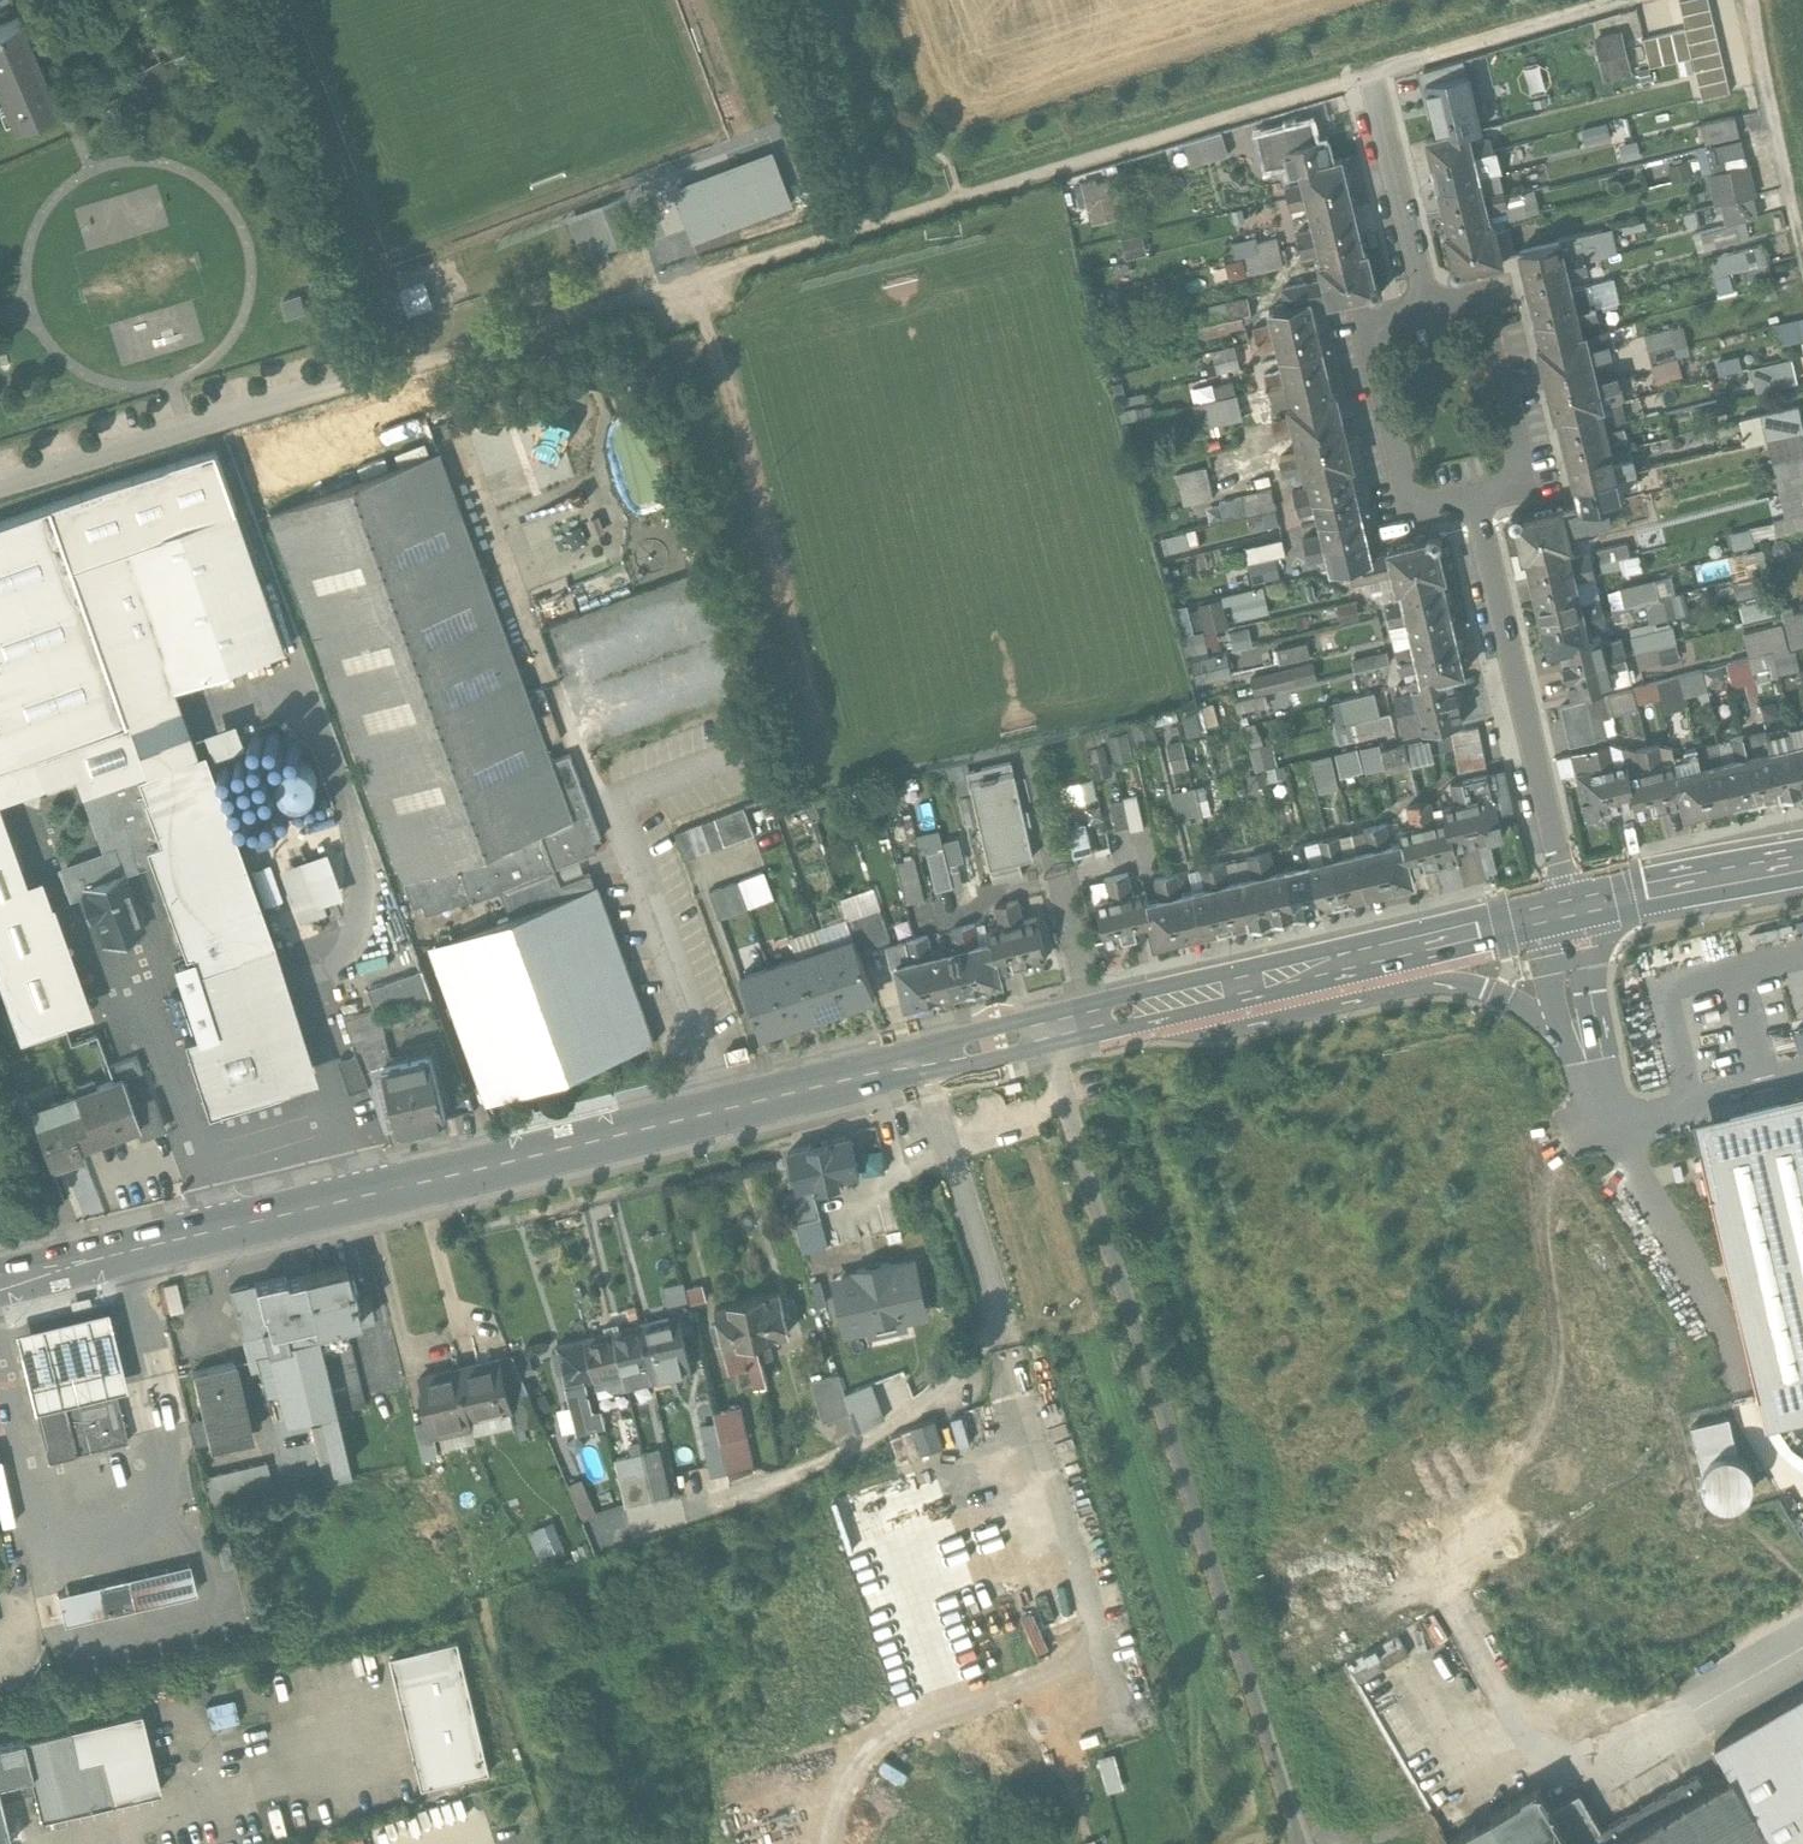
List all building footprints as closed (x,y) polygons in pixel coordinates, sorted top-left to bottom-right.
[(1679,2),(1686,29),(1642,39),(1648,68),(1692,58),(1702,100),(1730,93),(1708,0),(1688,0),(1679,2)] [(18,21),(0,28),(0,92),(15,125),(55,107),(18,21)] [(1622,32),(1595,38),(1605,81),(1632,74),(1622,32)] [(1642,39),(1630,42),(1636,70),(1648,68),(1642,39)] [(1463,60),(1423,72),(1426,85),(1466,75),(1463,60)] [(1466,75),(1426,85),(1432,112),(1473,102),(1466,75)] [(1652,94),(1635,99),(1639,114),(1657,109),(1652,94)] [(1333,112),(1348,110),(1346,98),(1300,104),(1303,120),(1320,117),(1322,134),(1336,132),(1333,112)] [(1473,102),(1432,112),(1434,120),(1435,120),(1439,135),(1439,136),(1468,130),(1468,131),(1479,128),(1476,115),(1495,110),(1492,98),(1473,102)] [(1706,149),(1741,140),(1735,117),(1692,127),(1697,147),(1705,145),(1706,149)] [(1259,135),(1268,167),(1287,162),(1290,174),(1302,171),(1301,170),(1330,163),(1329,161),(1323,139),(1315,141),(1310,121),(1259,135)] [(1596,127),(1580,130),(1584,146),(1600,143),(1596,127)] [(1468,130),(1439,136),(1439,135),(1426,138),(1430,152),(1432,160),(1432,163),(1474,154),(1471,142),(1468,131),(1468,130)] [(1222,133),(1185,144),(1192,166),(1228,155),(1222,133)] [(1490,137),(1471,142),(1474,154),(1492,149),(1490,137)] [(1707,176),(1747,166),(1741,140),(1706,149),(1697,151),(1703,177),(1707,176)] [(1636,142),(1618,146),(1623,163),(1641,158),(1636,142)] [(1492,149),(1474,154),(1476,165),(1495,161),(1492,149)] [(1474,154),(1432,163),(1434,171),(1435,171),(1438,186),(1479,177),(1476,165),(1474,154)] [(722,176),(676,193),(681,208),(682,207),(689,225),(688,226),(693,241),(740,223),(739,222),(749,218),(749,220),(791,204),(786,189),(784,190),(778,172),(779,171),(773,157),(731,172),(734,178),(724,182),(722,176)] [(1330,163),(1301,170),(1302,171),(1304,182),(1307,193),(1348,183),(1341,158),(1329,161),(1330,163)] [(1668,168),(1671,183),(1691,178),(1688,163),(1668,168)] [(1747,166),(1707,176),(1715,207),(1721,205),(1754,197),(1757,197),(1749,166),(1747,166)] [(1479,177),(1438,186),(1442,201),(1441,202),(1443,209),(1484,200),(1482,188),(1479,177)] [(1121,179),(1096,185),(1095,181),(1083,184),(1092,223),(1122,216),(1120,204),(1126,201),(1121,179)] [(1304,182),(1285,187),(1288,198),(1307,193),(1304,182)] [(1348,183),(1307,193),(1310,205),(1313,216),(1353,206),(1348,183)] [(1500,184),(1482,188),(1484,200),(1503,195),(1500,184)] [(1307,193),(1288,198),(1291,210),(1310,205),(1307,193)] [(1503,195),(1484,200),(1487,211),(1506,207),(1503,195)] [(1754,197),(1721,205),(1726,227),(1746,221),(1759,218),(1754,197)] [(1484,200),(1443,209),(1445,218),(1446,218),(1449,232),(1450,233),(1490,224),(1490,222),(1487,211),(1484,200)] [(635,243),(620,202),(569,222),(584,261),(611,260),(608,253),(635,243)] [(1353,206),(1313,216),(1316,228),(1318,240),(1359,230),(1353,206)] [(1726,227),(1693,236),(1698,254),(1751,240),(1746,221),(1726,227)] [(1490,224),(1450,233),(1449,232),(1446,233),(1454,263),(1452,265),(1451,267),(1451,269),(1452,274),(1457,277),(1461,275),(1464,273),(1465,269),(1478,266),(1478,267),(1502,261),(1501,256),(1495,231),(1493,222),(1490,222),(1490,224)] [(1644,222),(1622,228),(1624,235),(1645,229),(1644,222)] [(1316,228),(1296,233),(1299,244),(1318,240),(1316,228)] [(1509,228),(1495,231),(1501,256),(1515,253),(1509,228)] [(1359,230),(1318,240),(1321,251),(1324,262),(1324,264),(1365,254),(1365,253),(1359,230)] [(1613,230),(1560,241),(1566,266),(1585,261),(1618,253),(1613,230)] [(1318,240),(1299,244),(1302,256),(1321,251),(1318,240)] [(1560,241),(1518,250),(1519,252),(1520,252),(1524,266),(1522,267),(1524,274),(1566,266),(1560,241)] [(1762,245),(1709,261),(1714,279),(1739,272),(1768,264),(1762,245)] [(1279,249),(1246,257),(1250,273),(1283,265),(1279,249)] [(1365,254),(1324,264),(1324,262),(1321,263),(1324,278),(1329,297),(1328,298),(1329,303),(1356,297),(1356,295),(1368,292),(1371,296),(1376,296),(1380,294),(1381,290),(1380,286),(1378,283),(1374,282),(1367,252),(1365,253),(1365,254)] [(1585,261),(1566,266),(1569,277),(1588,272),(1585,261)] [(1768,264),(1739,272),(1747,285),(1772,278),(1768,264)] [(1566,266),(1524,274),(1526,282),(1527,282),(1531,297),(1571,287),(1569,277),(1566,266)] [(1324,278),(1313,280),(1320,300),(1328,298),(1329,297),(1324,278)] [(1305,282),(1282,288),(1286,306),(1308,300),(1305,282)] [(1571,287),(1531,297),(1535,313),(1534,313),(1536,320),(1576,310),(1596,305),(1592,290),(1573,295),(1571,287)] [(1776,291),(1763,294),(1765,303),(1778,300),(1776,291)] [(1205,322),(1206,331),(1250,326),(1246,298),(1215,302),(1217,320),(1205,322)] [(1286,306),(1269,310),(1272,323),(1275,334),(1316,323),(1315,316),(1313,316),(1310,302),(1311,302),(1311,300),(1308,300),(1286,306)] [(1596,305),(1576,310),(1579,322),(1598,317),(1596,305)] [(1576,310),(1536,320),(1538,329),(1542,344),(1538,345),(1539,346),(1582,334),(1579,322),(1576,310)] [(1775,327),(1780,348),(1802,343),(1802,320),(1775,327)] [(1272,323),(1253,328),(1256,339),(1275,334),(1272,323)] [(1316,323),(1275,334),(1278,346),(1282,359),(1321,349),(1317,332),(1318,332),(1316,323)] [(1275,334),(1256,339),(1258,352),(1278,346),(1275,334)] [(1582,334),(1539,346),(1545,371),(1592,359),(1589,347),(1585,334),(1582,334)] [(1608,342),(1589,347),(1592,359),(1611,354),(1608,342)] [(1674,343),(1649,349),(1659,388),(1682,382),(1674,343)] [(1321,349),(1282,359),(1285,370),(1288,382),(1328,372),(1326,364),(1325,364),(1321,349)] [(1738,358),(1715,364),(1718,378),(1742,372),(1738,358)] [(1592,359),(1545,371),(1555,415),(1599,404),(1599,406),(1603,405),(1600,392),(1597,381),(1592,359)] [(1791,361),(1750,371),(1756,395),(1797,385),(1791,361)] [(1285,370),(1265,375),(1268,387),(1288,382),(1285,370)] [(1328,372),(1288,382),(1290,393),(1293,404),(1294,406),(1336,395),(1336,393),(1332,394),(1329,380),(1330,380),(1328,372)] [(1616,376),(1597,381),(1600,392),(1619,387),(1616,376)] [(1288,382),(1268,387),(1271,398),(1290,393),(1288,382)] [(1699,384),(1662,394),(1667,413),(1704,403),(1699,384)] [(1235,395),(1204,402),(1210,426),(1241,419),(1235,395)] [(1336,395),(1294,406),(1293,404),(1289,405),(1292,417),(1295,429),(1342,419),(1336,395)] [(1599,404),(1555,415),(1556,416),(1560,415),(1563,430),(1562,430),(1564,438),(1605,428),(1602,417),(1599,406),(1599,404)] [(1761,416),(1768,441),(1802,432),(1802,425),(1799,407),(1761,416)] [(1621,412),(1602,417),(1605,428),(1624,423),(1621,412)] [(1292,417),(1273,422),(1276,434),(1295,429),(1292,417)] [(1342,419),(1295,429),(1300,452),(1303,464),(1306,477),(1310,476),(1310,474),(1354,464),(1342,419)] [(1624,423),(1605,428),(1608,440),(1627,436),(1624,423)] [(1605,428),(1564,438),(1565,446),(1567,445),(1571,461),(1611,452),(1608,440),(1605,428)] [(1768,441),(1773,463),(1802,456),(1802,432),(1768,441)] [(215,452),(105,487),(176,688),(176,689),(287,649),(215,452)] [(1300,452),(1282,456),(1284,468),(1303,464),(1300,452)] [(1611,452),(1571,461),(1575,477),(1573,477),(1575,485),(1616,475),(1612,456),(1611,452)] [(1631,452),(1612,456),(1616,475),(1635,470),(1631,452)] [(440,454),(271,516),(415,907),(416,907),(416,906),(423,903),(427,915),(428,914),(428,913),(472,897),(555,866),(595,851),(596,853),(597,852),(592,840),(601,837),(570,755),(553,761),(511,647),(440,454)] [(1773,463),(1779,493),(1802,487),(1802,456),(1773,463)] [(1354,464),(1310,474),(1310,476),(1313,487),(1315,498),(1357,488),(1351,466),(1354,465),(1354,464)] [(1206,467),(1178,474),(1186,504),(1214,497),(1206,467)] [(1635,470),(1616,475),(1619,486),(1638,481),(1635,470)] [(1616,475),(1575,485),(1577,493),(1578,492),(1581,507),(1580,507),(1581,510),(1582,509),(1606,504),(1622,500),(1619,486),(1616,475)] [(176,688),(105,487),(46,504),(139,757),(145,775),(199,755),(176,689),(176,688)] [(1313,487),(1294,491),(1297,502),(1315,498),(1313,487)] [(1779,493),(1785,519),(1802,515),(1802,487),(1779,493)] [(1357,488),(1315,498),(1318,510),(1321,520),(1361,511),(1357,497),(1359,497),(1357,488)] [(1275,522),(1282,521),(1276,489),(1208,501),(1211,520),(1273,509),(1275,522)] [(1315,498),(1297,502),(1299,515),(1318,510),(1315,498)] [(75,775),(81,789),(129,770),(126,762),(139,757),(46,504),(0,522),(0,802),(75,775)] [(1606,504),(1582,509),(1586,527),(1610,521),(1606,504)] [(1563,506),(1536,512),(1537,514),(1524,517),(1522,515),(1520,513),(1517,513),(1514,514),(1510,520),(1511,523),(1513,526),(1517,527),(1524,556),(1528,555),(1527,554),(1568,544),(1568,545),(1571,544),(1568,531),(1564,511),(1563,506)] [(1575,508),(1564,511),(1568,531),(1580,528),(1575,508)] [(1361,511),(1321,520),(1324,532),(1326,543),(1368,533),(1366,525),(1364,526),(1361,511)] [(1775,521),(1778,535),(1802,530),(1802,515),(1785,519),(1775,521)] [(1164,536),(1167,550),(1199,544),(1196,530),(1164,536)] [(1324,532),(1305,536),(1307,548),(1326,543),(1324,532)] [(1368,533),(1326,543),(1329,555),(1332,568),(1349,564),(1372,558),(1368,541),(1369,541),(1368,533)] [(1429,536),(1427,540),(1415,543),(1415,542),(1388,548),(1389,552),(1390,552),(1395,572),(1398,587),(1402,586),(1402,585),(1442,575),(1442,577),(1446,576),(1439,546),(1440,545),(1441,544),(1441,543),(1442,541),(1442,540),(1442,539),(1442,538),(1442,537),(1438,534),(1433,533),(1429,536)] [(1285,537),(1249,547),(1253,560),(1289,551),(1285,537)] [(1326,543),(1307,548),(1310,559),(1329,555),(1326,543)] [(1568,544),(1527,554),(1528,555),(1531,569),(1530,569),(1532,578),(1574,568),(1571,556),(1568,545),(1568,544)] [(1630,545),(1600,552),(1603,561),(1620,557),(1632,555),(1630,545)] [(1765,546),(1731,557),(1737,577),(1772,566),(1765,546)] [(1389,552),(1379,554),(1383,574),(1395,572),(1390,552),(1389,552)] [(1590,552),(1571,556),(1574,568),(1593,564),(1590,552)] [(1620,557),(1603,561),(1605,570),(1623,566),(1620,557)] [(1372,558),(1349,564),(1353,581),(1376,576),(1372,558)] [(1593,564),(1574,568),(1577,580),(1595,575),(1593,564)] [(1574,568),(1532,578),(1534,586),(1535,585),(1539,602),(1580,592),(1577,580),(1574,568)] [(1442,575),(1402,585),(1402,586),(1405,596),(1407,608),(1447,598),(1442,577),(1442,575)] [(1657,580),(1622,589),(1626,606),(1661,598),(1657,580)] [(1180,608),(1199,682),(1236,673),(1230,652),(1258,645),(1253,625),(1230,631),(1234,650),(1212,655),(1206,632),(1233,626),(1231,620),(1273,609),(1268,586),(1180,608)] [(1580,592),(1539,602),(1542,618),(1544,626),(1585,616),(1583,604),(1580,592)] [(1405,596),(1386,601),(1388,613),(1407,608),(1405,596)] [(1354,598),(1340,601),(1342,611),(1356,608),(1354,598)] [(1447,598),(1407,608),(1410,619),(1413,632),(1453,622),(1449,607),(1449,606),(1447,598)] [(1602,600),(1583,604),(1585,616),(1605,611),(1602,600)] [(1784,621),(1782,606),(1744,612),(1747,627),(1784,621)] [(1407,608),(1388,613),(1391,624),(1410,619),(1407,608)] [(1605,611),(1585,616),(1588,628),(1607,623),(1605,611)] [(1585,616),(1544,626),(1546,634),(1550,652),(1563,649),(1562,647),(1591,640),(1591,638),(1588,628),(1585,616)] [(1453,622),(1413,632),(1416,644),(1418,655),(1459,645),(1457,638),(1456,638),(1453,622)] [(1784,623),(1745,633),(1751,657),(1790,647),(1784,623)] [(1591,640),(1562,647),(1563,649),(1566,662),(1565,662),(1567,670),(1608,660),(1605,649),(1602,636),(1591,638),(1591,640)] [(1308,643),(1277,650),(1281,664),(1311,656),(1308,643)] [(1416,644),(1397,648),(1400,660),(1418,655),(1416,644)] [(1624,644),(1605,649),(1608,660),(1626,656),(1624,644)] [(1459,645),(1418,655),(1421,667),(1423,677),(1424,679),(1452,672),(1453,674),(1465,671),(1459,645)] [(1386,652),(1352,660),(1355,672),(1389,663),(1386,652)] [(1418,655),(1400,660),(1402,671),(1421,667),(1418,655)] [(1626,656),(1608,660),(1611,671),(1629,667),(1626,656)] [(1751,657),(1728,663),(1740,715),(1752,712),(1744,682),(1756,679),(1751,657)] [(1608,660),(1567,670),(1569,678),(1570,678),(1574,694),(1614,684),(1611,671),(1608,660)] [(1312,663),(1250,679),(1254,695),(1316,679),(1312,663)] [(1452,672),(1424,679),(1423,677),(1411,680),(1413,690),(1395,695),(1398,710),(1459,696),(1457,687),(1456,687),(1453,674),(1452,672)] [(1375,692),(1330,704),(1336,727),(1380,715),(1375,692)] [(1232,694),(1223,696),(1225,704),(1234,701),(1232,694)] [(1266,694),(1235,701),(1238,713),(1256,710),(1269,709),(1266,694)] [(1459,696),(1398,710),(1405,733),(1424,728),(1424,729),(1464,720),(1460,703),(1459,696)] [(1589,700),(1562,707),(1570,742),(1571,745),(1598,739),(1589,700)] [(1671,734),(1690,734),(1691,707),(1672,707),(1671,734)] [(1380,715),(1336,727),(1340,744),(1394,730),(1390,712),(1380,715)] [(1151,718),(1131,724),(1136,746),(1157,741),(1151,718)] [(244,720),(211,728),(217,753),(250,745),(244,720)] [(1255,723),(1245,726),(1252,749),(1249,750),(1255,772),(1266,770),(1278,766),(1272,743),(1264,745),(1261,734),(1258,735),(1255,723)] [(1478,727),(1451,732),(1451,735),(1455,748),(1460,770),(1486,764),(1478,727)] [(1781,727),(1769,730),(1773,750),(1786,747),(1781,727)] [(1127,733),(1109,737),(1115,765),(1133,761),(1127,733)] [(1757,733),(1745,736),(1750,756),(1762,753),(1757,733)] [(1451,735),(1438,739),(1441,752),(1455,748),(1451,735)] [(1750,756),(1745,736),(1735,738),(1739,758),(1750,756)] [(1430,740),(1405,744),(1409,767),(1434,762),(1430,740)] [(1182,741),(1165,745),(1172,772),(1189,768),(1182,741)] [(1611,743),(1600,746),(1604,765),(1616,763),(1611,743)] [(1379,744),(1360,749),(1365,772),(1385,767),(1380,749),(1379,744)] [(1405,744),(1380,749),(1385,767),(1387,775),(1409,769),(1409,767),(1405,744)] [(1660,744),(1649,747),(1653,766),(1665,764),(1660,744)] [(1710,744),(1698,747),(1703,767),(1715,764),(1710,744)] [(1773,750),(1783,790),(1782,791),(1782,793),(1802,788),(1802,767),(1798,744),(1786,747),(1773,750)] [(1104,745),(1089,749),(1096,779),(1111,775),(1104,745)] [(1600,746),(1589,748),(1593,768),(1604,765),(1600,746)] [(1653,766),(1649,747),(1637,750),(1642,769),(1653,766)] [(1698,747),(1687,750),(1692,770),(1703,767),(1698,747)] [(1357,748),(1335,754),(1341,776),(1363,770),(1357,748)] [(1762,753),(1750,756),(1760,797),(1767,795),(1767,794),(1782,791),(1783,790),(1773,750),(1762,753)] [(199,755),(137,778),(145,800),(143,800),(159,843),(145,848),(185,957),(191,955),(198,975),(278,947),(207,753),(199,755)] [(1331,755),(1311,760),(1319,794),(1339,789),(1331,755)] [(316,783),(318,776),(316,768),(312,762),(305,757),(298,756),(290,757),(284,761),(279,767),(278,775),(279,782),(284,789),(290,793),(298,795),(305,794),(312,790),(316,783)] [(1739,758),(1727,761),(1736,801),(1752,798),(1752,799),(1760,797),(1750,756),(1739,758)] [(129,770),(81,789),(106,856),(60,875),(68,895),(84,890),(83,887),(122,872),(135,868),(131,855),(145,848),(159,843),(143,800),(145,800),(137,778),(145,775),(139,757),(126,762),(129,770)] [(1011,759),(970,769),(993,866),(1022,859),(1034,856),(1011,759)] [(1307,760),(1289,765),(1297,789),(1315,783),(1307,760)] [(1616,763),(1604,765),(1614,806),(1621,805),(1621,804),(1636,801),(1637,800),(1630,772),(1631,772),(1629,760),(1616,763)] [(1665,764),(1653,766),(1663,807),(1671,805),(1685,801),(1687,801),(1680,773),(1682,772),(1679,760),(1665,764)] [(1715,764),(1703,767),(1713,808),(1722,806),(1721,805),(1736,801),(1727,761),(1715,764)] [(1593,768),(1580,771),(1586,798),(1585,798),(1589,812),(1602,809),(1602,808),(1606,807),(1606,808),(1614,806),(1604,765),(1593,768)] [(1266,770),(1268,782),(1287,779),(1284,766),(1266,770)] [(1631,772),(1630,772),(1637,800),(1636,801),(1638,813),(1652,810),(1652,809),(1655,808),(1656,809),(1663,807),(1653,766),(1642,769),(1631,772)] [(1682,772),(1680,773),(1687,801),(1685,801),(1688,813),(1702,810),(1702,809),(1705,808),(1706,810),(1713,808),(1703,767),(1692,770),(1682,772)] [(1504,770),(1465,779),(1469,798),(1479,839),(1504,833),(1501,819),(1500,819),(1498,812),(1513,808),(1504,770)] [(1264,772),(1248,776),(1252,789),(1267,785),(1264,772)] [(1465,779),(1454,782),(1458,801),(1469,798),(1465,779)] [(1093,780),(1058,788),(1062,807),(1097,799),(1093,780)] [(1195,787),(1170,794),(1178,825),(1203,819),(1195,787)] [(1138,794),(1124,798),(1132,830),(1146,827),(1138,794)] [(1124,798),(1111,801),(1117,828),(1130,824),(1124,798)] [(1458,801),(1445,804),(1448,816),(1449,816),(1456,845),(1457,845),(1479,839),(1469,798),(1458,801)] [(1436,818),(1432,799),(1421,802),(1425,821),(1436,818)] [(1421,802),(1409,804),(1414,824),(1425,821),(1421,802)] [(743,805),(714,817),(724,844),(753,833),(743,805)] [(92,1014),(42,879),(26,884),(0,812),(0,988),(19,1040),(92,1014)] [(1436,818),(1425,821),(1435,862),(1460,856),(1457,845),(1456,845),(1449,816),(1448,816),(1436,818)] [(714,817),(673,833),(683,860),(724,844),(714,817)] [(1392,841),(1388,821),(1377,824),(1382,844),(1392,841)] [(1414,824),(1400,827),(1403,838),(1404,838),(1411,867),(1412,867),(1435,862),(1425,821),(1414,824)] [(1085,823),(1067,828),(1075,858),(1094,852),(1085,823)] [(1377,824),(1365,827),(1370,846),(1382,844),(1377,824)] [(921,852),(929,851),(937,889),(953,885),(941,829),(917,834),(921,852)] [(1342,833),(1330,836),(1335,855),(1346,852),(1342,833)] [(1330,836),(1319,838),(1323,858),(1335,855),(1330,836)] [(1319,838),(1307,841),(1311,861),(1321,901),(1336,897),(1337,898),(1345,896),(1335,855),(1323,858),(1319,838)] [(1392,841),(1382,844),(1392,885),(1415,879),(1412,867),(1411,868),(1411,867),(1404,838),(1403,838),(1392,841)] [(1307,841),(1295,844),(1299,863),(1311,861),(1307,841)] [(1370,846),(1358,849),(1368,891),(1392,885),(1382,844),(1370,846)] [(1346,852),(1335,855),(1345,896),(1368,891),(1358,849),(1346,852)] [(1272,850),(1261,852),(1265,872),(1276,869),(1272,850)] [(327,914),(324,904),(345,896),(328,852),(281,870),(301,924),(327,914)] [(1261,852),(1249,855),(1253,874),(1265,872),(1261,852)] [(897,861),(909,902),(929,897),(917,856),(897,861)] [(1022,859),(993,866),(996,880),(1025,873),(1022,859)] [(1226,861),(1214,864),(1219,883),(1230,880),(1226,861)] [(1321,901),(1311,861),(1299,863),(1288,866),(1298,910),(1322,904),(1321,901)] [(1214,864),(1203,866),(1208,885),(1219,883),(1214,864)] [(655,1040),(598,885),(595,886),(590,873),(562,883),(555,866),(472,897),(473,901),(502,890),(511,915),(499,920),(499,921),(429,947),(486,1102),(655,1040)] [(1276,869),(1265,872),(1276,915),(1298,910),(1288,866),(1276,869)] [(764,870),(737,879),(747,905),(773,895),(764,870)] [(122,872),(83,887),(84,890),(86,895),(83,897),(90,917),(93,916),(104,944),(144,930),(122,872)] [(1129,872),(1118,874),(1123,894),(1134,891),(1129,872)] [(1179,872),(1168,875),(1172,894),(1183,891),(1179,872)] [(1253,874),(1242,877),(1252,918),(1253,921),(1276,915),(1265,872),(1253,874)] [(1118,874),(1107,877),(1111,896),(1123,894),(1118,874)] [(1168,875),(1156,878),(1161,897),(1172,894),(1168,875)] [(1230,880),(1219,883),(1229,924),(1252,918),(1242,877),(1230,880)] [(737,879),(708,889),(718,916),(748,906),(747,905),(737,879)] [(1208,885),(1196,888),(1206,929),(1229,924),(1219,883),(1208,885)] [(874,887),(842,899),(854,935),(859,948),(891,937),(874,887)] [(1134,891),(1123,894),(1133,935),(1140,933),(1140,932),(1153,929),(1156,928),(1149,899),(1150,899),(1147,888),(1134,891)] [(1183,891),(1172,894),(1182,935),(1206,929),(1196,888),(1183,891)] [(1111,896),(1098,900),(1104,926),(1103,926),(1106,941),(1121,938),(1121,936),(1124,936),(1125,937),(1133,935),(1123,894),(1111,896)] [(1150,899),(1149,899),(1156,928),(1153,929),(1156,941),(1182,935),(1172,894),(1161,897),(1150,899)] [(1019,899),(1009,901),(1013,921),(1024,918),(1019,899)] [(1009,901),(997,904),(1001,924),(1013,921),(1009,901)] [(1024,918),(1013,921),(1023,961),(1048,955),(1045,941),(1044,942),(1037,915),(1024,918)] [(1001,924),(988,927),(991,938),(992,938),(1000,967),(1001,966),(1023,961),(1013,921),(1001,924)] [(976,922),(964,925),(969,943),(980,941),(976,922)] [(964,925),(953,928),(957,946),(969,943),(964,925)] [(929,934),(918,936),(922,955),(933,952),(929,934)] [(859,948),(854,935),(824,945),(846,1008),(874,998),(873,995),(875,994),(859,948)] [(918,936),(885,944),(892,964),(895,963),(922,955),(918,936)] [(980,941),(969,943),(979,987),(987,985),(986,984),(1004,980),(1001,966),(1000,967),(992,938),(991,938),(980,941)] [(957,946),(946,949),(956,992),(979,987),(969,943),(957,946)] [(824,945),(798,954),(820,1017),(846,1008),(824,945)] [(278,947),(198,975),(215,1030),(186,1040),(208,1114),(321,1079),(278,947)] [(933,952),(922,955),(932,998),(956,992),(946,949),(933,952)] [(798,954),(770,964),(791,1026),(820,1017),(798,954)] [(922,955),(895,963),(905,1004),(932,998),(922,955)] [(791,1026),(770,964),(741,974),(762,1036),(791,1026)] [(432,996),(422,967),(370,987),(378,1009),(432,996)] [(378,1009),(345,1018),(356,1054),(340,1060),(352,1092),(370,1087),(387,1132),(446,1118),(429,1048),(391,1055),(378,1009)] [(1798,1055),(1802,1054),(1802,1031),(1793,1033),(1794,1036),(1797,1049),(1798,1055)] [(744,1043),(731,1047),(735,1061),(748,1057),(744,1043)] [(134,1060),(108,1070),(112,1082),(118,1080),(119,1082),(139,1075),(134,1060)] [(112,1082),(61,1100),(78,1146),(88,1142),(89,1144),(133,1128),(137,1139),(159,1131),(148,1100),(128,1107),(119,1082),(118,1080),(112,1082)] [(1698,1123),(1767,1423),(1802,1416),(1802,1099),(1698,1123)] [(61,1100),(24,1114),(46,1170),(82,1157),(78,1146),(61,1100)] [(850,1134),(820,1141),(830,1182),(840,1180),(839,1174),(859,1170),(850,1134)] [(820,1141),(789,1149),(797,1184),(817,1180),(818,1185),(830,1182),(820,1141)] [(38,1178),(25,1183),(34,1208),(48,1203),(38,1178)] [(814,1188),(785,1195),(794,1225),(820,1218),(814,1188)] [(820,1218),(794,1225),(802,1255),(828,1248),(820,1218)] [(895,1262),(851,1272),(852,1275),(832,1281),(845,1335),(866,1330),(869,1340),(908,1331),(906,1322),(928,1318),(916,1260),(895,1265),(895,1262)] [(342,1266),(301,1276),(312,1320),(314,1330),(357,1320),(358,1323),(374,1319),(367,1290),(353,1294),(351,1286),(347,1287),(342,1266)] [(301,1276),(285,1280),(283,1274),(228,1288),(240,1338),(262,1333),(261,1330),(267,1328),(268,1331),(312,1320),(301,1276)] [(688,1303),(683,1283),(663,1287),(668,1307),(688,1303)] [(819,1283),(811,1285),(818,1310),(826,1308),(819,1283)] [(702,1286),(687,1289),(691,1304),(706,1301),(702,1286)] [(778,1295),(763,1298),(763,1297),(747,1300),(758,1344),(767,1340),(788,1335),(778,1295)] [(747,1300),(728,1305),(728,1306),(715,1310),(719,1324),(711,1326),(716,1347),(722,1346),(724,1352),(758,1344),(747,1300)] [(107,1310),(15,1333),(35,1410),(34,1408),(63,1400),(115,1388),(115,1390),(126,1388),(107,1310)] [(671,1322),(642,1328),(653,1382),(655,1389),(692,1381),(690,1373),(693,1373),(685,1337),(675,1339),(671,1322)] [(283,1327),(268,1331),(267,1328),(261,1330),(262,1333),(267,1353),(289,1348),(288,1344),(283,1327)] [(642,1328),(613,1334),(625,1388),(653,1382),(642,1328)] [(613,1334),(586,1340),(595,1378),(598,1389),(611,1386),(613,1391),(625,1388),(613,1334)] [(317,1337),(288,1344),(289,1348),(267,1353),(255,1356),(259,1372),(272,1369),(285,1423),(319,1415),(335,1411),(317,1337)] [(586,1340),(557,1347),(558,1352),(552,1354),(557,1375),(563,1373),(566,1385),(595,1378),(586,1340)] [(767,1340),(758,1344),(761,1361),(771,1359),(767,1340)] [(758,1344),(724,1352),(730,1372),(750,1368),(754,1388),(766,1386),(761,1361),(758,1344)] [(513,1356),(457,1370),(467,1412),(486,1408),(488,1414),(507,1409),(512,1430),(541,1423),(513,1356)] [(234,1361),(192,1372),(204,1417),(189,1420),(195,1443),(208,1440),(210,1448),(253,1437),(234,1361)] [(457,1370),(418,1379),(429,1422),(432,1436),(434,1435),(470,1426),(467,1412),(457,1370)] [(823,1426),(851,1417),(845,1397),(838,1377),(810,1385),(823,1426)] [(585,1383),(566,1387),(571,1409),(557,1412),(563,1435),(576,1432),(577,1435),(605,1428),(601,1410),(593,1412),(585,1383)] [(871,1386),(845,1397),(851,1417),(856,1437),(884,1420),(871,1386)] [(115,1388),(63,1400),(76,1452),(128,1439),(115,1390),(115,1388)] [(63,1400),(34,1408),(35,1410),(47,1459),(76,1452),(63,1400)] [(1765,1489),(1756,1448),(1742,1451),(1732,1401),(1694,1409),(1714,1501),(1765,1489)] [(335,1411),(319,1415),(332,1471),(348,1468),(335,1411)] [(935,1421),(913,1428),(921,1455),(943,1448),(935,1421)] [(429,1422),(415,1426),(423,1458),(439,1454),(434,1435),(432,1436),(429,1422)] [(745,1436),(718,1442),(722,1459),(726,1477),(753,1470),(745,1436)] [(658,1449),(640,1453),(641,1455),(652,1502),(670,1498),(658,1449)] [(641,1455),(615,1461),(626,1509),(652,1503),(652,1502),(641,1455)] [(722,1459),(710,1462),(714,1483),(727,1480),(726,1477),(722,1459)] [(267,1465),(203,1481),(210,1509),(274,1494),(267,1465)] [(596,1516),(581,1482),(567,1488),(582,1523),(596,1516)] [(553,1525),(528,1535),(540,1565),(565,1555),(553,1525)] [(226,1536),(212,1539),(219,1568),(233,1564),(226,1536)] [(188,1559),(125,1575),(132,1602),(132,1604),(195,1588),(188,1559)] [(125,1575),(99,1581),(106,1608),(132,1602),(125,1575)] [(99,1581),(57,1591),(64,1620),(106,1610),(106,1608),(99,1581)] [(458,1642),(390,1659),(422,1789),(489,1773),(458,1642)] [(1359,1682),(1390,1668),(1380,1647),(1349,1662),(1359,1682)] [(1715,1748),(1732,1775),(1734,1774),(1775,1843),(1802,1843),(1802,1696),(1715,1748)] [(0,1749),(0,1788),(31,1781),(41,1822),(161,1793),(142,1714),(0,1749)] [(1651,1822),(1646,1813),(1592,1843),(1775,1843),(1734,1774),(1732,1775),(1651,1822)] [(1535,1794),(1449,1843),(1566,1843),(1535,1794)] [(0,1796),(0,1843),(12,1843),(0,1796)]
